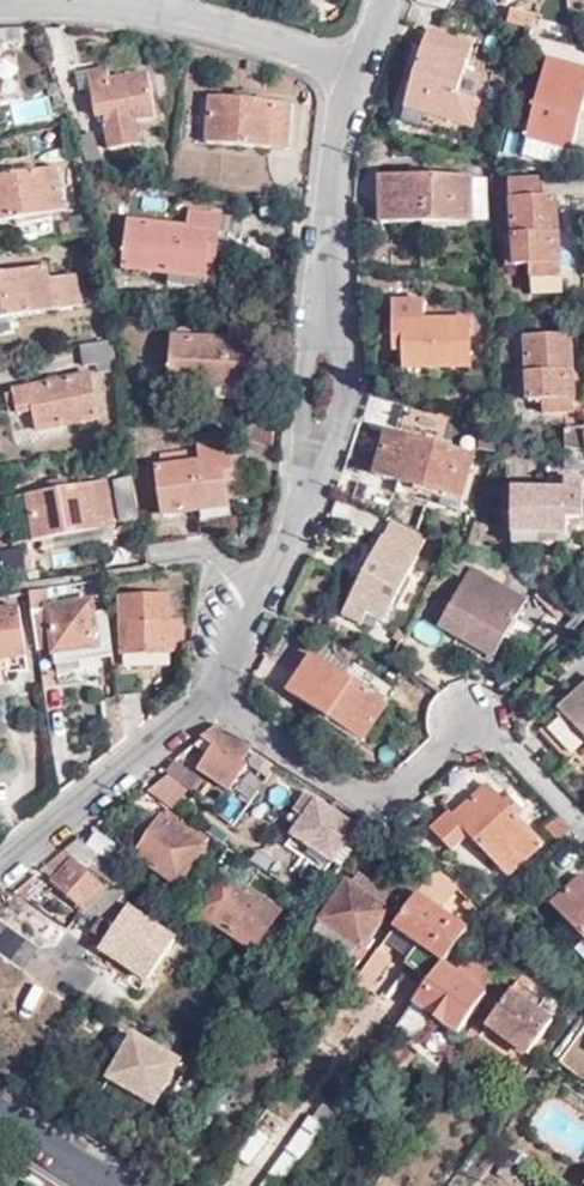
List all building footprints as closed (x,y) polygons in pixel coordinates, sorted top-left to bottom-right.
[(0,26),(0,39),(25,38),(24,25),(0,26)] [(472,43),(427,30),(400,121),(421,128),(425,114),(473,128),(480,102),(456,95),(472,43)] [(523,137),(572,149),(583,98),(583,69),(542,59),(523,137)] [(155,116),(147,72),(109,78),(108,70),(89,73),(95,118),(105,117),(108,149),(137,147),(134,119),(155,116)] [(287,147),(288,97),(207,94),(206,144),(287,147)] [(58,168),(0,177),(0,220),(65,211),(58,168)] [(384,222),(471,220),(471,219),(470,198),(470,177),(470,176),(383,178),(384,222)] [(471,219),(489,219),(486,177),(470,177),(470,198),(471,219)] [(509,180),(515,266),(531,265),(532,278),(562,275),(561,263),(557,263),(556,233),(559,233),(557,195),(546,196),(546,183),(540,183),(540,179),(509,180)] [(124,269),(202,278),(206,256),(214,257),(219,218),(190,215),(188,228),(128,220),(124,269)] [(45,267),(0,274),(0,318),(78,308),(73,274),(46,278),(45,267)] [(469,365),(470,317),(421,317),(421,297),(389,296),(388,346),(399,346),(399,364),(469,365)] [(249,370),(259,370),(262,325),(228,323),(228,338),(171,335),(168,386),(248,389),(249,370)] [(571,413),(566,336),(522,337),(526,401),(538,401),(539,414),(571,413)] [(113,363),(110,340),(81,346),(84,363),(94,361),(95,367),(113,363)] [(96,415),(85,372),(8,389),(12,412),(32,408),(36,428),(96,415)] [(427,416),(404,410),(396,428),(421,436),(427,416)] [(565,430),(564,450),(583,452),(583,430),(565,430)] [(472,456),(386,432),(374,471),(397,478),(394,491),(456,510),(472,456)] [(495,440),(491,450),(502,451),(501,441),(495,440)] [(235,488),(229,443),(199,448),(200,462),(156,468),(163,516),(200,511),(202,524),(231,521),(227,489),(235,488)] [(564,450),(563,469),(583,471),(583,452),(564,450)] [(125,523),(139,521),(132,477),(117,480),(125,523)] [(114,528),(106,482),(28,495),(35,540),(114,528)] [(564,482),(564,490),(511,490),(511,491),(504,491),(503,511),(511,512),(512,534),(567,535),(567,518),(583,518),(583,482),(564,482)] [(418,540),(389,526),(383,540),(412,553),(418,540)] [(415,558),(380,541),(348,616),(372,627),(376,618),(388,623),(415,558)] [(491,639),(501,645),(525,599),(469,568),(438,628),(484,652),(491,639)] [(50,588),(35,590),(42,659),(54,657),(56,664),(112,656),(107,612),(93,614),(93,604),(53,609),(50,588)] [(166,618),(166,596),(122,595),(124,652),(126,652),(126,664),(173,664),(173,651),(178,651),(178,618),(166,618)] [(24,658),(17,608),(0,611),(0,662),(24,658)] [(494,657),(501,645),(491,639),(484,652),(494,657)] [(290,692),(325,714),(360,737),(364,740),(387,705),(313,656),(290,692)] [(583,745),(583,689),(540,731),(567,760),(583,745)] [(360,737),(325,714),(318,725),(353,749),(360,737)] [(209,746),(203,753),(193,769),(226,791),(243,765),(239,761),(249,747),(216,724),(199,738),(209,746)] [(199,738),(190,745),(203,753),(209,746),(199,738)] [(247,765),(264,776),(273,763),(256,752),(247,765)] [(146,791),(172,812),(199,780),(173,759),(146,791)] [(486,784),(451,817),(467,835),(506,876),(542,843),(486,784)] [(304,818),(294,835),(342,867),(356,847),(347,841),(357,826),(306,792),(293,811),(304,818)] [(467,835),(451,817),(446,811),(426,830),(447,852),(467,835)] [(165,815),(157,824),(134,859),(175,888),(206,843),(165,815)] [(134,859),(157,824),(147,817),(125,851),(134,859)] [(572,833),(560,819),(550,828),(561,843),(572,833)] [(78,839),(62,851),(114,888),(121,879),(126,872),(78,839)] [(62,851),(40,870),(52,883),(62,894),(80,913),(81,911),(99,896),(114,909),(126,897),(114,888),(62,851)] [(444,873),(435,868),(428,878),(406,908),(394,926),(418,944),(404,965),(428,982),(440,965),(451,950),(468,928),(439,907),(456,883),(444,873)] [(406,908),(428,878),(416,870),(394,899),(406,908)] [(220,872),(209,889),(225,899),(211,922),(254,951),(279,913),(220,872)] [(582,876),(552,905),(583,940),(583,878),(582,876)] [(31,877),(13,892),(23,899),(39,885),(31,877)] [(384,909),(346,881),(311,931),(349,958),(384,909)] [(62,894),(52,883),(44,889),(55,901),(62,894)] [(225,899),(209,889),(194,910),(211,922),(225,899)] [(99,896),(81,911),(94,924),(84,938),(147,982),(153,974),(166,983),(187,953),(174,944),(177,938),(160,927),(162,922),(126,897),(114,909),(99,896)] [(378,948),(358,976),(370,985),(390,957),(378,948)] [(490,977),(451,950),(440,965),(479,993),(490,977)] [(512,991),(533,963),(521,950),(498,982),(512,991)] [(533,995),(545,977),(533,963),(512,991),(486,1029),(527,1058),(552,1023),(548,1020),(554,1010),(533,995)] [(479,993),(440,965),(428,982),(400,1022),(395,1030),(412,1042),(429,1017),(456,1037),(484,997),(479,993)] [(170,1085),(182,1093),(199,1069),(155,1040),(149,1049),(131,1038),(107,1080),(155,1108),(170,1085)] [(252,1127),(231,1157),(244,1166),(265,1136),(252,1127)] [(301,1163),(286,1151),(261,1185),(285,1185),(301,1163)] [(373,1185),(399,1185),(382,1173),(373,1185)]
